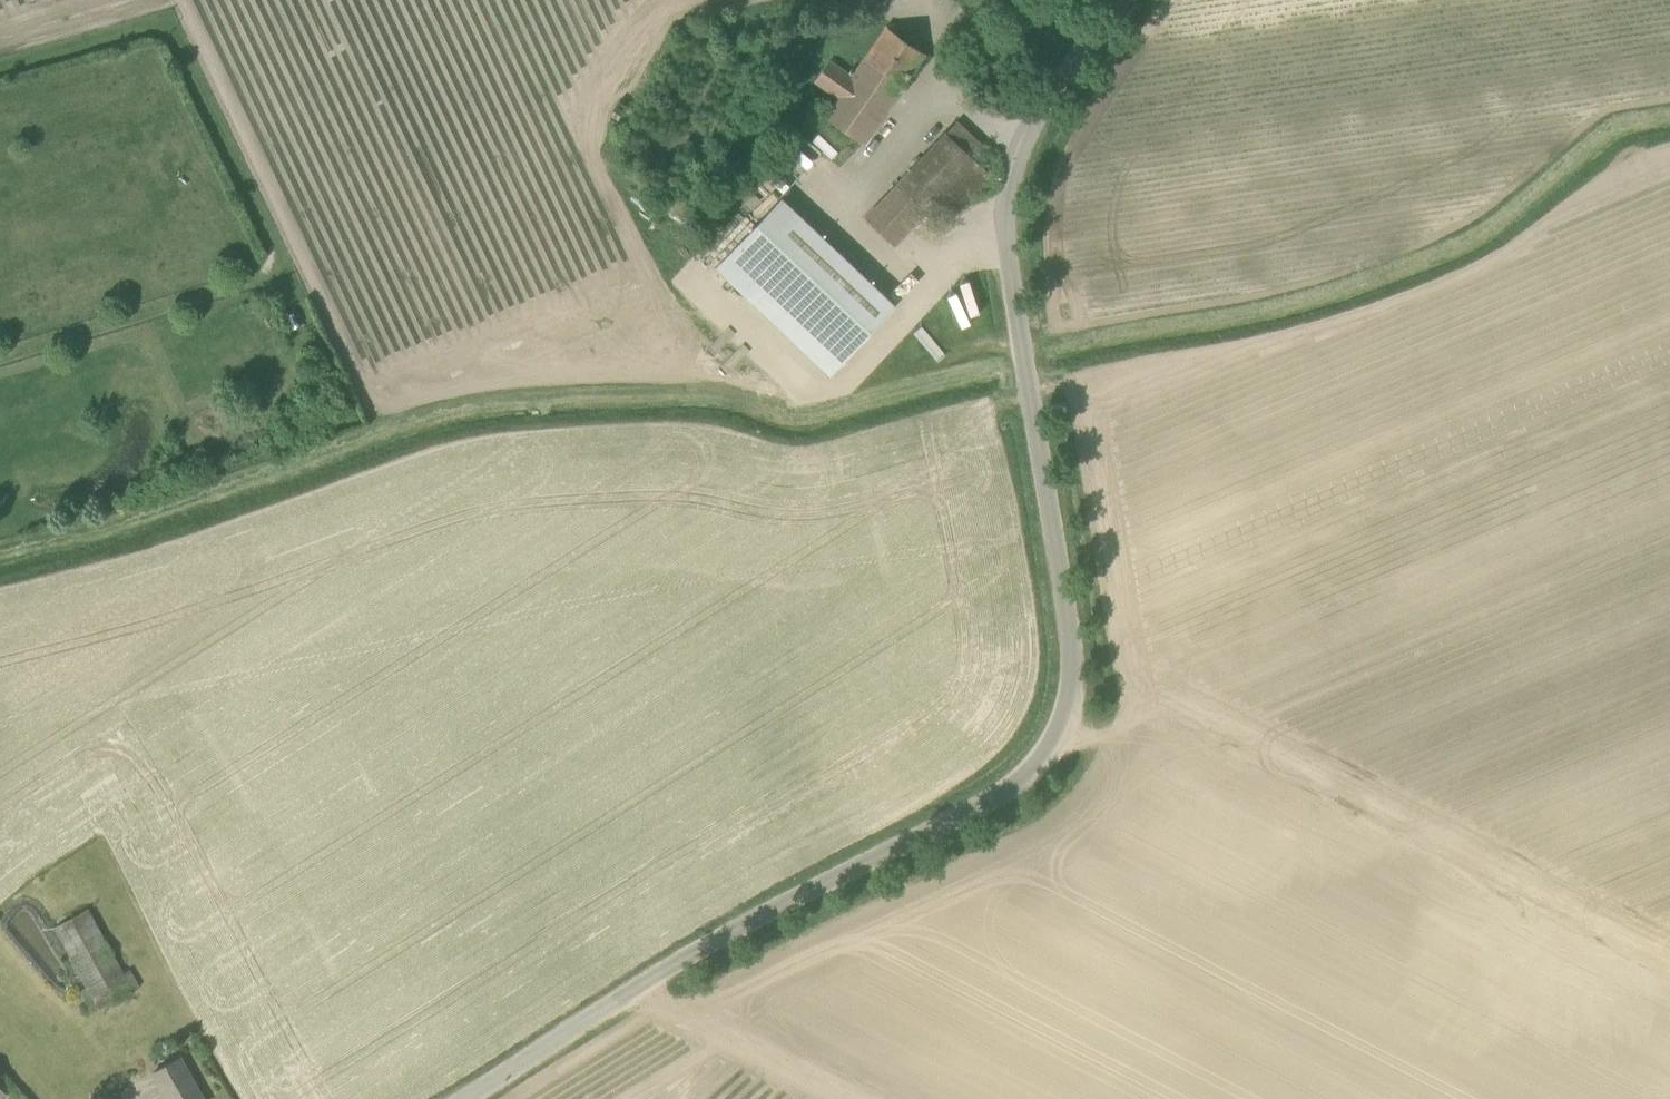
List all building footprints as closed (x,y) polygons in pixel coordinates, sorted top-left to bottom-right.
[(924,54),(885,28),(855,75),(832,60),(815,82),(837,97),(824,117),(863,144),(924,54)] [(925,212),(974,159),(985,147),(956,121),(890,191),(899,199),(905,193),(925,212)] [(782,198),(738,245),(853,352),(897,306),(782,198)] [(131,968),(124,972),(89,909),(54,929),(98,1009),(140,985),(131,968)] [(180,1057),(153,1073),(168,1098),(204,1098),(180,1057)]
